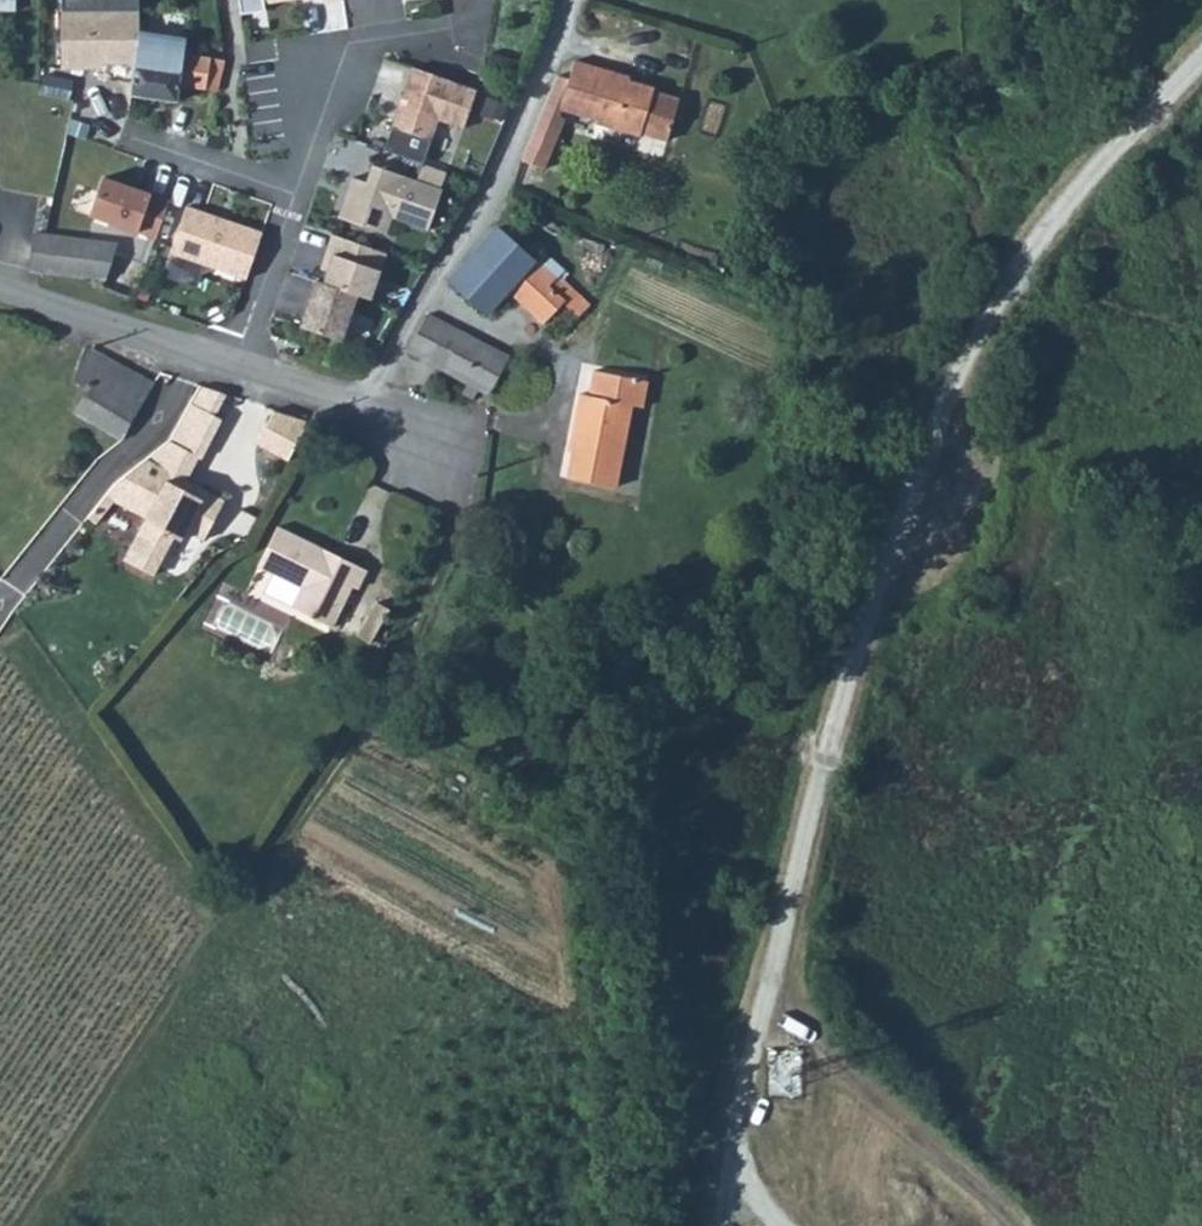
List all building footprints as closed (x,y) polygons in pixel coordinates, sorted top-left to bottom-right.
[(265,4),(286,0),(239,0),(241,12),(267,9),(265,4)] [(67,70),(142,65),(139,90),(186,98),(188,90),(218,92),(222,62),(196,57),(197,37),(148,30),(148,5),(66,9),(67,70)] [(560,109),(595,121),(595,124),(666,143),(678,101),(652,92),(653,89),(628,81),(629,78),(575,61),(560,109)] [(412,63),(392,125),(433,137),(437,122),(466,129),(476,91),(412,63)] [(350,174),(336,216),(384,234),(390,219),(428,231),(441,188),(371,161),(365,176),(350,174)] [(185,203),(168,250),(246,278),(263,230),(185,203)] [(29,272),(103,283),(100,289),(145,309),(154,285),(162,267),(130,255),(133,244),(117,239),(116,243),(64,237),(66,216),(36,212),(29,272)] [(66,216),(64,237),(116,243),(117,239),(119,223),(66,216)] [(446,284),(486,318),(507,295),(526,311),(554,279),(497,227),(446,284)] [(337,235),(322,277),(359,289),(373,295),(386,252),(337,235)] [(300,322),(343,336),(359,289),(322,277),(317,275),(300,322)] [(526,311),(542,325),(561,305),(566,309),(578,296),(560,280),(554,279),(526,311)] [(362,295),(347,336),(366,343),(375,317),(365,314),(371,299),(362,295)] [(427,364),(465,386),(460,395),(471,401),(477,392),(487,397),(507,359),(427,312),(404,352),(427,364)] [(87,350),(73,382),(86,390),(74,413),(124,440),(140,408),(155,385),(87,350)] [(566,477),(615,487),(631,406),(641,408),(645,384),(592,374),(587,398),(577,397),(567,453),(570,453),(566,477)] [(168,468),(184,479),(195,457),(226,392),(202,384),(169,436),(151,456),(168,468)] [(271,413),(256,441),(285,455),(299,425),(271,413)] [(222,498),(184,479),(168,468),(151,456),(120,476),(105,495),(143,516),(121,558),(153,576),(174,533),(180,537),(184,530),(203,538),(222,498)] [(288,611),(315,625),(329,631),(350,590),(357,593),(366,575),(275,528),(256,563),(301,586),(288,611)] [(375,608),(353,640),(365,649),(388,617),(375,608)]
